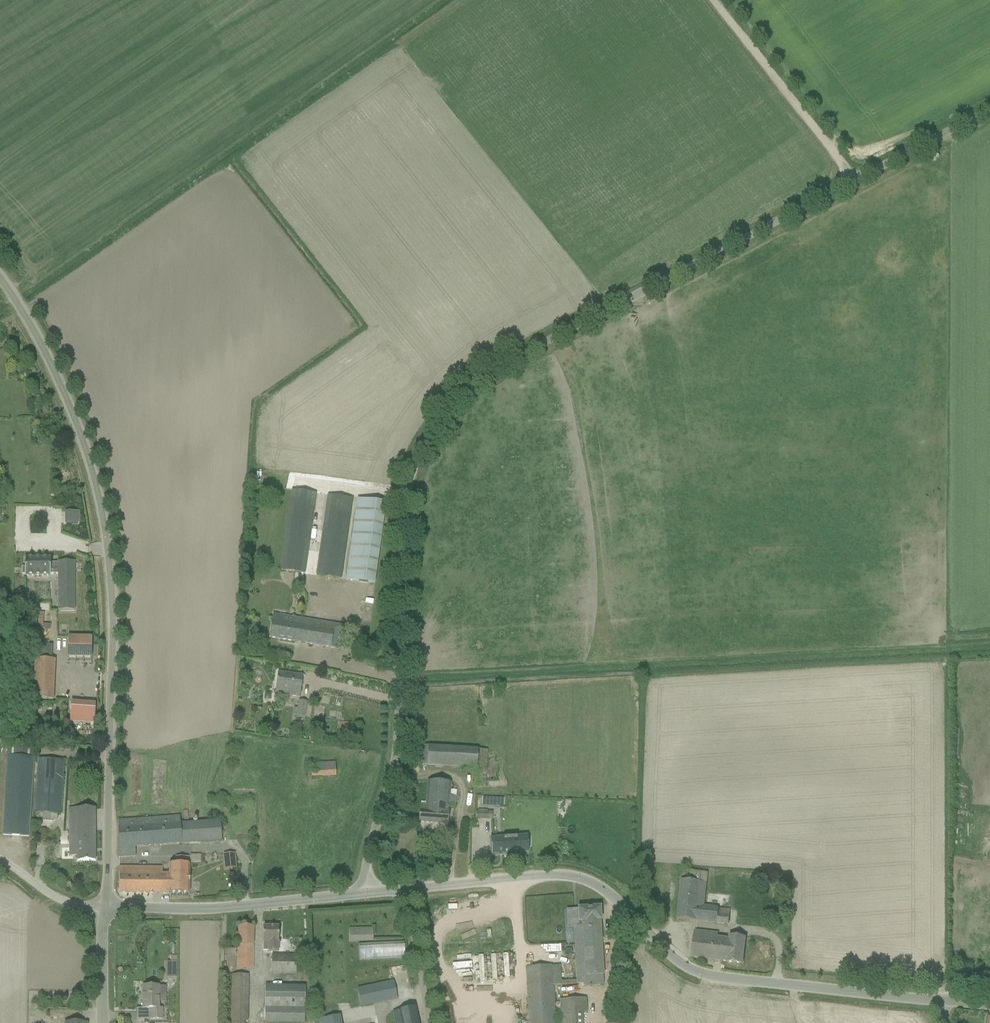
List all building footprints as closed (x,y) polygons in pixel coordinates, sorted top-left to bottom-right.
[(305,574),(309,542),(311,530),(316,494),(292,491),(280,571),(305,574)] [(341,579),(352,499),(328,495),(317,576),(341,579)] [(346,580),(375,584),(386,503),(357,499),(346,580)] [(80,523),(80,511),(65,512),(65,524),(80,523)] [(58,574),(58,610),(74,610),(74,562),(58,562),(58,564),(50,564),(50,558),(25,558),(25,568),(22,568),(22,574),(25,574),(25,576),(50,576),(50,574),(58,574)] [(345,651),(348,627),(292,618),(291,624),(273,621),(270,638),(345,651)] [(68,638),(67,657),(91,657),(92,638),(68,638)] [(52,646),(36,645),(36,656),(52,657),(52,646)] [(33,700),(53,700),(55,660),(35,659),(33,700)] [(299,697),(302,676),(278,672),(275,693),(299,697)] [(305,718),(307,702),(299,702),(298,709),(294,708),(293,717),(297,717),(305,718)] [(71,704),(70,721),(94,722),(95,706),(71,704)] [(352,727),(339,726),(338,735),(352,736),(352,727)] [(59,731),(34,729),(34,736),(59,738),(59,731)] [(478,751),(420,746),(418,765),(476,770),(478,751)] [(8,748),(2,835),(29,837),(34,749),(8,748)] [(484,787),(487,752),(478,751),(476,770),(474,786),(484,787)] [(35,812),(61,814),(64,760),(38,758),(35,812)] [(337,776),(336,762),(316,762),(316,776),(337,776)] [(447,825),(448,811),(443,810),(443,808),(456,808),(456,797),(450,796),(451,783),(428,781),(426,805),(420,805),(418,822),(447,825)] [(95,861),(95,809),(75,809),(70,809),(70,847),(78,847),(78,861),(95,861)] [(491,812),(475,812),(475,821),(491,821),(491,812)] [(134,847),(180,844),(222,841),(220,820),(179,823),(178,817),(142,819),(118,821),(119,828),(118,828),(119,858),(134,856),(134,847)] [(520,853),(518,837),(490,839),(491,855),(520,853)] [(224,862),(235,861),(235,853),(231,854),(223,855),(224,862)] [(169,894),(189,894),(189,865),(189,858),(176,858),(176,866),(169,866),(169,875),(162,875),(162,869),(119,867),(120,893),(154,894),(169,894)] [(681,880),(677,919),(729,925),(730,910),(719,909),(719,907),(704,906),(706,884),(684,881),(681,880)] [(578,981),(578,984),(586,984),(586,986),(605,985),(600,908),(578,909),(579,922),(582,922),(582,926),(574,927),(578,981)] [(252,968),(254,927),(238,927),(238,968),(252,968)] [(278,927),(264,927),(263,951),(278,951),(278,927)] [(349,941),(363,941),(373,941),(373,929),(349,929),(349,941)] [(691,958),(715,961),(742,964),(745,939),(729,937),(728,944),(723,943),(724,939),(718,939),(718,934),(694,931),(691,958)] [(406,941),(359,943),(359,959),(406,958),(406,941)] [(306,947),(298,947),(297,955),(306,955),(306,947)] [(272,974),(301,975),(301,956),(273,955),(272,974)] [(560,1016),(560,1011),(555,1011),(554,986),(578,984),(578,981),(561,982),(561,966),(552,966),(525,967),(529,1022),(561,1022),(560,1016)] [(249,975),(232,975),(231,1022),(246,1022),(248,1022),(249,975)] [(397,999),(394,981),(357,989),(348,991),(351,1009),(397,999)] [(265,986),(265,1022),(305,1022),(306,986),(265,986)] [(159,1009),(159,1003),(166,1003),(166,987),(142,987),(142,1009),(150,1009),(150,1020),(163,1020),(163,1009),(159,1009)] [(560,1000),(560,1011),(560,1016),(588,1013),(587,999),(560,1000)] [(415,1008),(393,1013),(395,1022),(418,1022),(415,1008)]
